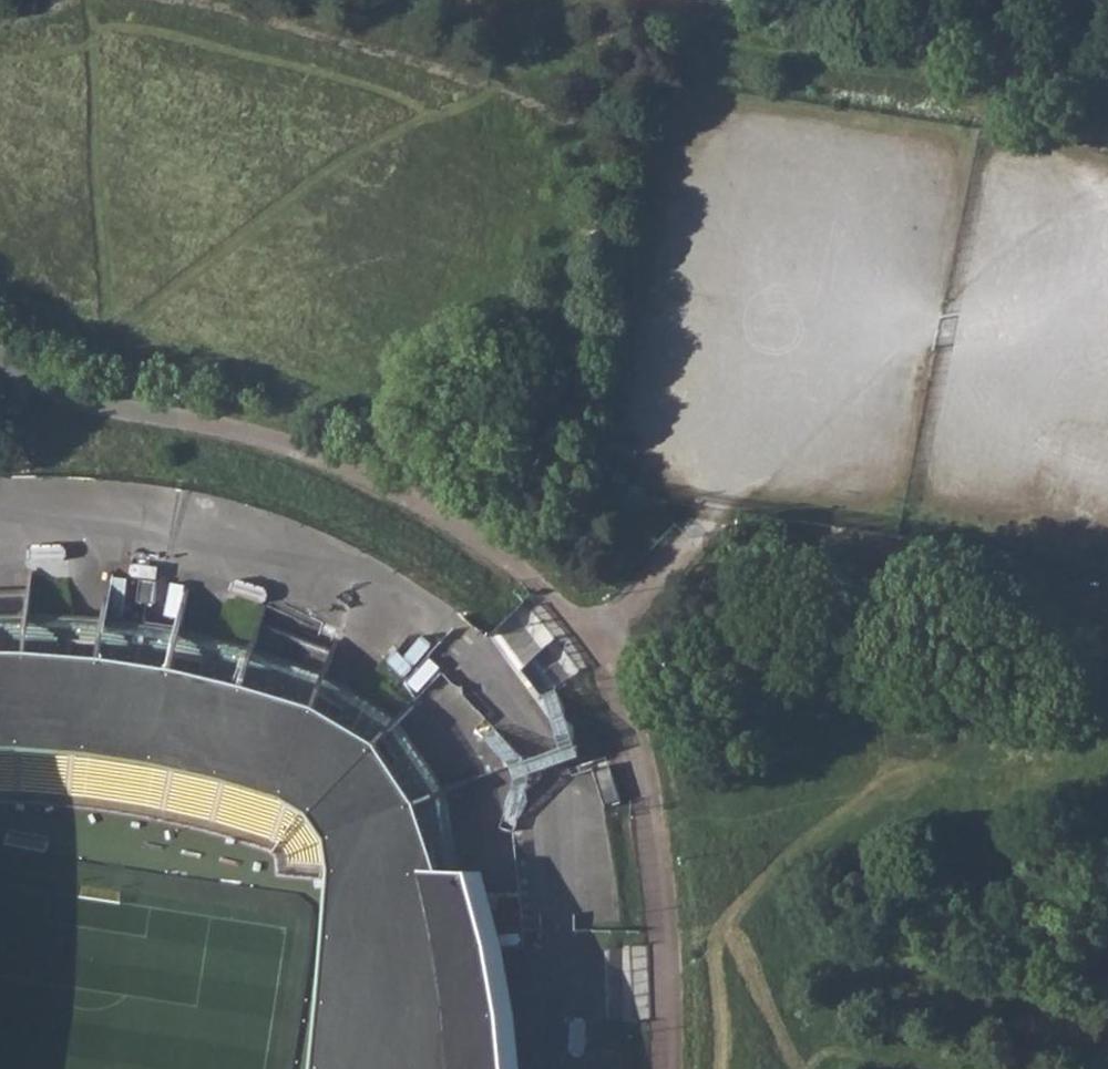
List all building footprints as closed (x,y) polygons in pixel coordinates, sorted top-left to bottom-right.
[(488,1015),(479,970),(464,909),(452,871),(417,868),(416,802),(484,777),(482,771),(415,800),(376,744),(419,699),(415,696),(395,718),(327,674),(338,640),(333,638),(328,652),(260,632),(266,606),(261,605),(251,647),(183,629),(189,583),(182,583),(177,627),(107,618),(111,572),(106,572),(101,618),(31,615),(32,571),(27,571),(26,599),(0,598),(0,746),(52,748),(102,754),(149,761),(206,772),(276,793),(297,804),(313,819),(326,837),(329,861),(329,901),(320,1021),(315,1068),(495,1068),(488,1015)]
